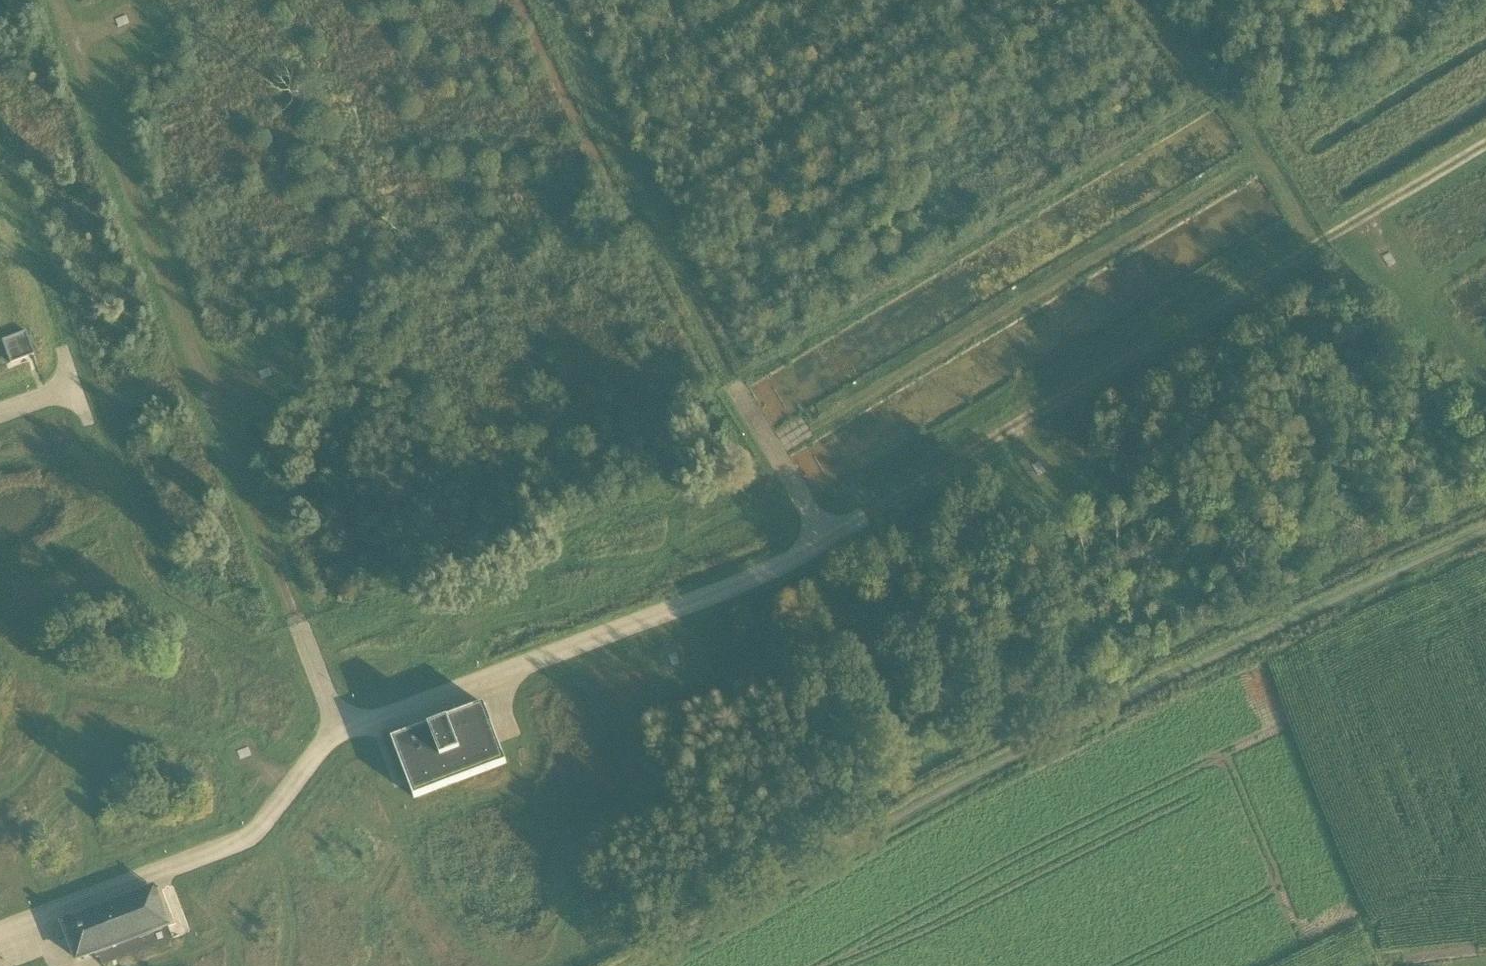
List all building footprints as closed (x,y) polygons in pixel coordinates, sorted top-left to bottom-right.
[(26,331),(1,340),(10,363),(35,355),(26,331)] [(484,705),(393,740),(414,797),(506,763),(484,705)] [(167,926),(162,911),(154,889),(63,923),(77,960),(167,926)]
